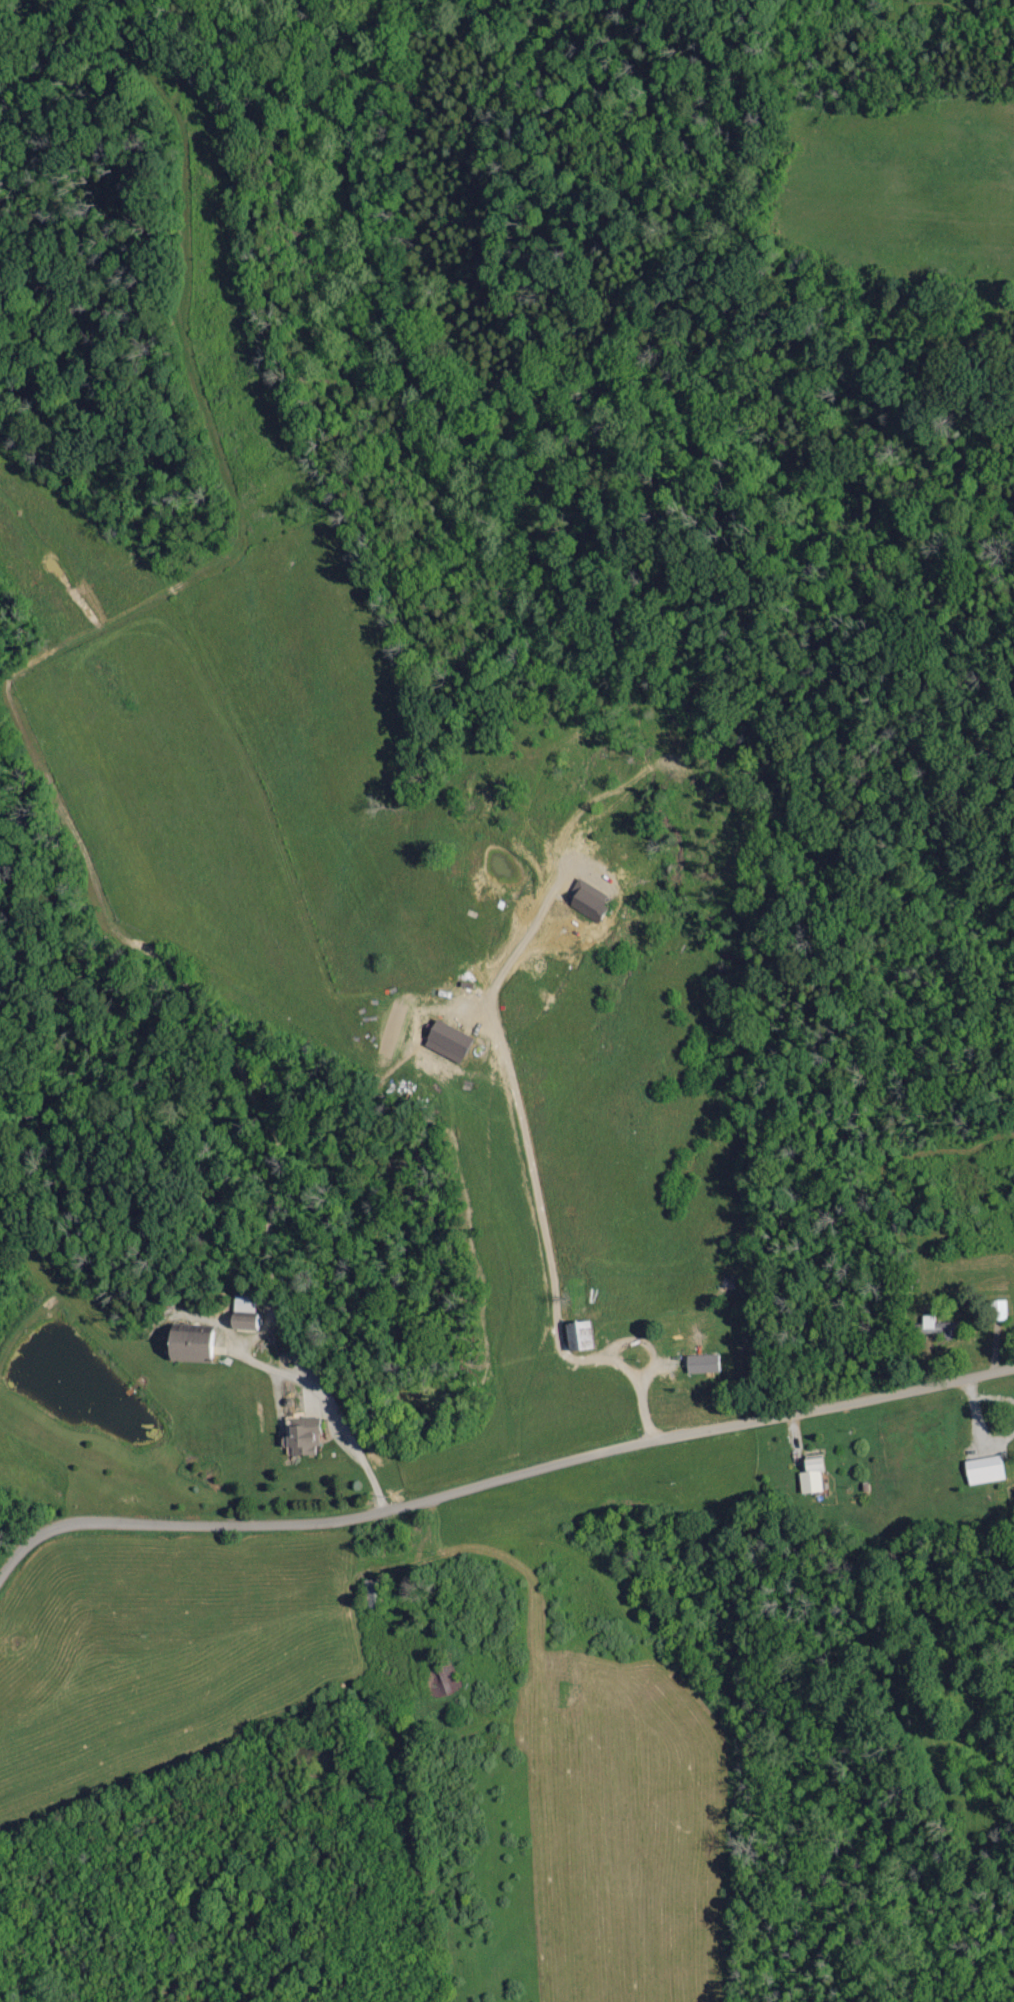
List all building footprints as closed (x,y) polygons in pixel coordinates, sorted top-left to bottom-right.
[(563,908),(596,923),(603,908),(601,907),(606,896),(576,881),(563,908)] [(419,1045),(455,1065),(469,1041),(433,1020),(419,1045)] [(257,1302),(233,1298),(228,1330),(257,1334),(260,1315),(255,1314),(257,1302)] [(918,1333),(950,1334),(950,1324),(930,1324),(931,1318),(919,1317),(918,1333)] [(561,1324),(562,1352),(588,1351),(586,1323),(561,1324)] [(160,1362),(210,1365),(212,1329),(163,1326),(160,1362)] [(683,1375),(715,1374),(714,1356),(683,1357),(683,1375)] [(310,1456),(309,1448),(316,1448),(315,1419),(281,1421),(282,1449),(285,1449),(285,1457),(310,1456)] [(799,1458),(800,1474),(796,1474),(797,1494),(818,1494),(817,1458),(799,1458)] [(961,1462),(963,1486),(1000,1482),(998,1458),(961,1462)]
